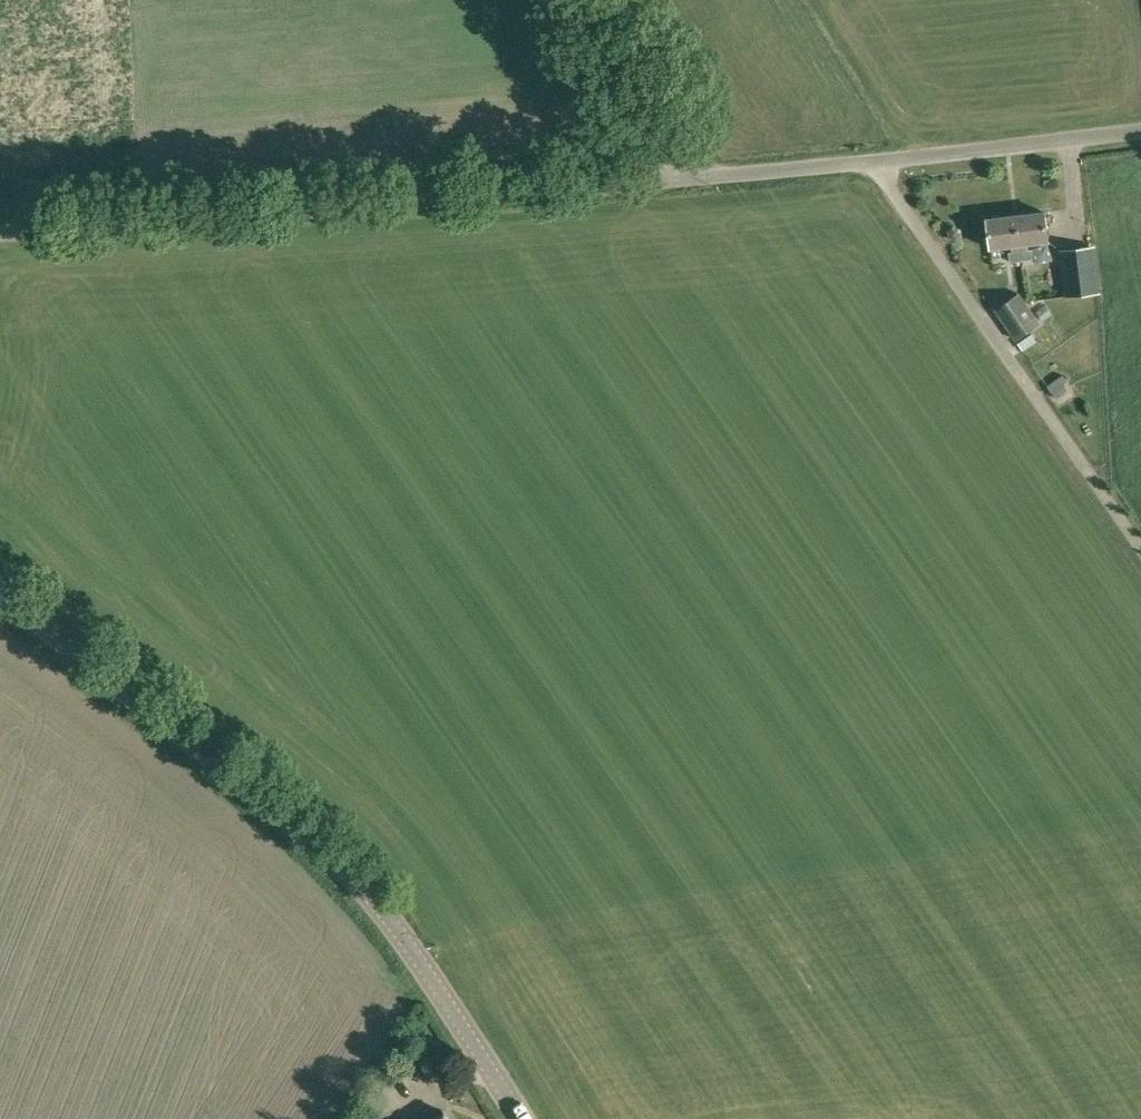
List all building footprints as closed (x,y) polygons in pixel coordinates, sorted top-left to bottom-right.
[(1028,250),(1027,244),(1049,241),(1045,211),(1016,215),(1022,261),(1033,260),(1032,249),(1028,250)] [(1011,263),(1022,261),(1016,215),(987,219),(991,248),(1012,246),(1013,252),(1009,252),(1011,263)] [(1063,252),(1067,298),(1101,295),(1096,249),(1063,252)] [(1016,339),(1039,323),(1019,294),(996,310),(1016,339)] [(1057,399),(1069,391),(1064,383),(1067,380),(1063,374),(1047,386),(1057,399)] [(444,1110),(430,1118),(449,1118),(444,1110)]
